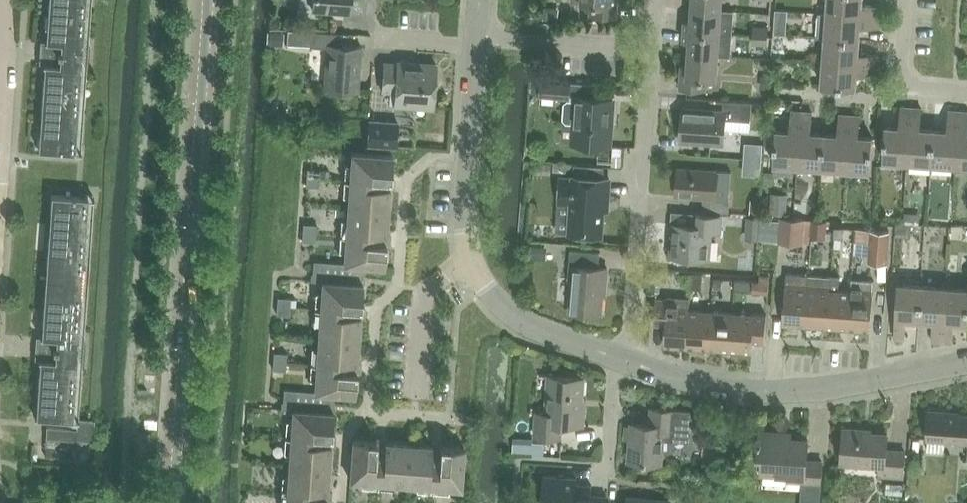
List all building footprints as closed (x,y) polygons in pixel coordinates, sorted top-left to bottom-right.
[(49,12),(85,15),(86,0),(50,0),(49,12)] [(312,12),(349,15),(351,0),(313,0),(312,12)] [(571,1),(591,2),(591,15),(617,16),(618,0),(571,0),(571,1)] [(690,7),(720,9),(720,0),(691,0),(690,7)] [(825,14),(880,18),(880,8),(860,6),(860,0),(826,0),(825,14)] [(683,19),(683,30),(730,33),(732,9),(720,9),(690,7),(690,20),(683,19)] [(49,12),(48,29),(52,29),(51,41),(53,41),(83,43),(85,15),(49,12)] [(819,13),(817,37),(823,38),(857,40),(858,27),(879,28),(880,18),(825,14),(819,13)] [(752,26),(752,35),(766,35),(767,28),(752,26)] [(683,30),(682,40),(688,40),(687,53),(716,55),(728,56),(730,33),(683,30)] [(342,35),(311,32),(310,49),(325,50),(322,90),(356,92),(359,48),(341,47),(342,35)] [(766,35),(752,35),(751,43),(765,44),(766,35)] [(964,54),(965,38),(953,37),(953,54),(964,54)] [(823,38),(821,61),(876,65),(877,55),(856,53),(857,40),(823,38)] [(53,41),(51,64),(81,66),(83,43),(53,41)] [(687,65),(680,65),(678,87),(705,89),(706,77),(715,78),(716,55),(687,53),(687,65)] [(876,65),(821,61),(819,86),(854,88),(855,74),(875,76),(876,65)] [(393,106),(431,109),(435,66),(394,63),(394,66),(383,65),(381,91),(394,92),(393,106)] [(45,76),(44,92),(80,94),(81,66),(51,64),(50,64),(49,76),(45,76)] [(542,95),(568,97),(569,83),(543,82),(542,95)] [(44,92),(43,108),(47,108),(46,120),(78,123),(80,94),(44,92)] [(611,100),(575,97),(573,124),(565,124),(561,127),(560,139),(563,142),(572,143),(607,146),(611,100)] [(681,106),(679,140),(722,143),(723,127),(748,129),(749,101),(723,99),(722,109),(681,106)] [(884,127),(881,160),(905,162),(909,108),(898,107),(897,128),(884,127)] [(905,162),(929,163),(931,130),(918,129),(919,109),(909,108),(905,162)] [(771,163),(796,165),(800,111),(790,110),(789,131),(774,130),(771,163)] [(796,165),(820,167),(822,133),(809,132),(810,112),(800,111),(796,165)] [(931,130),(929,163),(953,165),(957,112),(946,111),(945,131),(931,130)] [(953,165),(966,166),(966,133),(965,133),(966,114),(966,113),(957,112),(953,165)] [(820,167),(844,169),(848,115),(838,114),(836,135),(822,133),(820,167)] [(848,115),(844,169),(868,171),(871,137),(857,136),(859,116),(848,115)] [(41,132),(40,148),(76,151),(76,147),(78,123),(46,120),(45,132),(41,132)] [(398,122),(369,120),(368,144),(396,146),(398,122)] [(349,153),(347,181),(370,182),(371,177),(389,179),(390,156),(349,153)] [(554,162),(553,170),(573,172),(574,165),(574,163),(554,162)] [(702,208),(726,209),(727,197),(714,196),(716,170),(677,167),(675,195),(703,197),(702,208)] [(318,171),(306,170),(305,179),(318,180),(318,171)] [(371,177),(370,182),(370,187),(388,189),(391,189),(392,179),(389,179),(371,177)] [(559,178),(558,203),(570,204),(568,232),(601,234),(603,198),(606,198),(607,179),(572,177),(571,179),(559,178)] [(318,180),(305,179),(305,187),(317,188),(318,180)] [(347,181),(346,208),(386,211),(388,189),(370,187),(370,182),(347,181)] [(54,193),(53,209),(57,210),(56,222),(88,224),(89,204),(90,196),(54,193)] [(346,208),(344,236),(367,238),(367,233),(385,234),(386,211),(346,208)] [(670,254),(707,257),(709,229),(717,229),(718,213),(694,212),(693,224),(673,223),(670,254)] [(760,215),(747,215),(745,238),(758,238),(760,215)] [(779,217),(777,241),(802,243),(803,219),(779,217)] [(812,236),(827,237),(828,219),(813,218),(812,236)] [(51,233),(50,250),(85,253),(88,224),(56,222),(55,234),(51,233)] [(315,227),(303,225),(302,233),(314,234),(315,227)] [(536,238),(551,239),(552,227),(537,226),(536,238)] [(857,229),(856,241),(870,242),(868,261),(887,262),(889,231),(871,230),(857,229)] [(314,234),(302,233),(301,241),(313,242),(314,234)] [(367,233),(367,238),(366,243),(384,244),(387,244),(388,234),(385,234),(367,233)] [(344,236),(342,264),(346,264),(355,265),(364,266),(383,267),(384,244),(366,243),(367,238),(344,236)] [(532,258),(545,260),(546,248),(533,246),(532,258)] [(50,250),(49,266),(53,266),(52,278),(83,281),(85,253),(50,250)] [(567,279),(572,279),(570,311),(600,313),(602,284),(604,284),(606,267),(597,267),(598,252),(569,250),(567,279)] [(311,275),(320,276),(321,263),(312,262),(311,275)] [(321,263),(320,276),(328,276),(329,263),(321,263)] [(329,263),(328,276),(337,277),(338,264),(329,263)] [(338,264),(337,277),(345,277),(346,264),(342,264),(338,264)] [(346,264),(345,277),(354,278),(355,265),(346,264)] [(355,265),(354,278),(363,278),(364,266),(355,265)] [(752,290),(768,291),(770,275),(760,274),(760,280),(753,280),(752,290)] [(783,322),(805,324),(808,275),(786,274),(783,322)] [(363,278),(354,278),(345,277),(337,277),(328,276),(320,276),(311,275),(311,281),(322,282),(362,284),(363,278)] [(830,277),(808,275),(805,324),(827,325),(830,277)] [(830,277),(827,325),(848,327),(851,290),(850,290),(839,289),(840,276),(830,275),(830,277)] [(47,290),(45,306),(81,309),(83,281),(52,278),(51,290),(47,290)] [(848,327),(870,329),(874,280),(851,278),(850,290),(851,290),(848,327)] [(322,282),(320,310),(343,311),(343,306),(361,308),(362,284),(322,282)] [(896,284),(892,338),(903,339),(905,319),(918,321),(921,286),(896,284)] [(940,341),(944,288),(921,286),(918,321),(932,322),(930,341),(940,341)] [(940,341),(951,342),(952,323),(966,324),(966,314),(966,290),(944,288),(940,341)] [(686,345),(689,308),(690,299),(669,298),(669,299),(656,298),(654,323),(666,324),(665,343),(686,345)] [(277,300),(276,307),(289,308),(289,301),(277,300)] [(45,306),(44,323),(48,323),(47,335),(49,335),(79,337),(81,309),(45,306)] [(343,306),(343,311),(342,316),(360,317),(363,318),(364,308),(361,308),(343,306)] [(289,308),(276,307),(276,314),(288,315),(289,308)] [(686,345),(708,346),(711,310),(689,308),(686,345)] [(320,310),(318,337),(359,340),(360,317),(342,316),(343,311),(320,310)] [(711,310),(708,346),(730,348),(733,311),(711,310)] [(733,311),(730,348),(752,350),(753,339),(765,340),(765,337),(767,314),(733,311)] [(79,337),(49,335),(47,360),(77,362),(79,337)] [(318,337),(316,365),(339,366),(339,361),(357,363),(359,340),(318,337)] [(273,355),(272,362),(284,363),(285,356),(273,355)] [(40,372),(39,387),(75,390),(77,362),(47,360),(45,360),(44,372),(40,372)] [(339,361),(339,366),(338,371),(356,373),(360,373),(360,363),(357,363),(339,361)] [(272,370),(284,371),(284,363),(272,362),(272,370)] [(316,365),(314,393),(316,393),(325,394),(334,394),(355,396),(356,373),(338,371),(339,366),(316,365)] [(534,435),(559,437),(560,425),(582,427),(584,410),(580,409),(583,378),(548,376),(545,413),(536,412),(534,435)] [(39,387),(38,402),(42,402),(41,414),(73,417),(75,390),(39,387)] [(281,403),(290,404),(291,391),(282,391),(281,403)] [(291,391),(290,404),(298,405),(299,392),(291,391)] [(299,392),(298,405),(307,405),(308,393),(299,392)] [(308,393),(307,405),(315,406),(316,393),(314,393),(308,393)] [(316,393),(315,406),(324,407),(325,394),(316,393)] [(325,394),(324,407),(333,407),(334,394),(325,394)] [(333,407),(324,407),(315,406),(307,405),(298,405),(290,404),(281,403),(281,409),(291,410),(332,413),(333,407)] [(630,422),(627,460),(657,462),(659,439),(685,441),(688,412),(672,410),(671,410),(649,408),(647,423),(630,422)] [(291,410),(289,438),(312,440),(313,435),(331,436),(332,413),(291,410)] [(926,439),(927,439),(926,451),(942,452),(943,440),(966,442),(966,432),(966,416),(945,415),(946,412),(928,411),(926,439)] [(49,424),(48,435),(93,439),(94,419),(77,417),(76,427),(49,424)] [(884,450),(886,435),(859,433),(859,430),(842,429),(839,462),(879,465),(878,476),(901,477),(903,452),(884,450)] [(762,455),(761,472),(788,474),(787,480),(802,481),(802,487),(819,488),(821,461),(804,460),(805,440),(779,438),(779,434),(759,432),(757,455),(762,455)] [(313,435),(312,440),(312,445),(330,446),(333,447),(334,437),(331,436),(313,435)] [(525,438),(514,437),(513,451),(524,452),(525,438)] [(289,438),(287,466),(328,469),(330,446),(312,445),(312,440),(289,438)] [(373,459),(378,459),(383,460),(384,442),(384,438),(374,438),(374,441),(373,459)] [(376,482),(378,459),(373,459),(374,441),(351,439),(348,480),(376,482)] [(704,441),(704,454),(717,455),(718,442),(704,441)] [(376,482),(404,484),(407,443),(384,442),(383,460),(378,459),(376,482)] [(428,463),(433,463),(438,463),(439,445),(439,442),(429,442),(429,445),(428,463)] [(407,443),(404,484),(431,486),(433,463),(428,463),(429,445),(407,443)] [(438,463),(433,463),(431,486),(459,488),(462,447),(439,445),(438,463)] [(287,466),(286,493),(308,495),(309,490),(327,491),(328,469),(287,466)] [(604,496),(589,495),(590,485),(574,484),(575,478),(541,475),(540,490),(546,491),(545,502),(603,502),(604,496)] [(309,490),(308,495),(308,500),(326,501),(329,502),(330,492),(327,491),(309,490)] [(285,502),(326,502),(326,501),(308,500),(308,495),(286,493),(285,502)]
